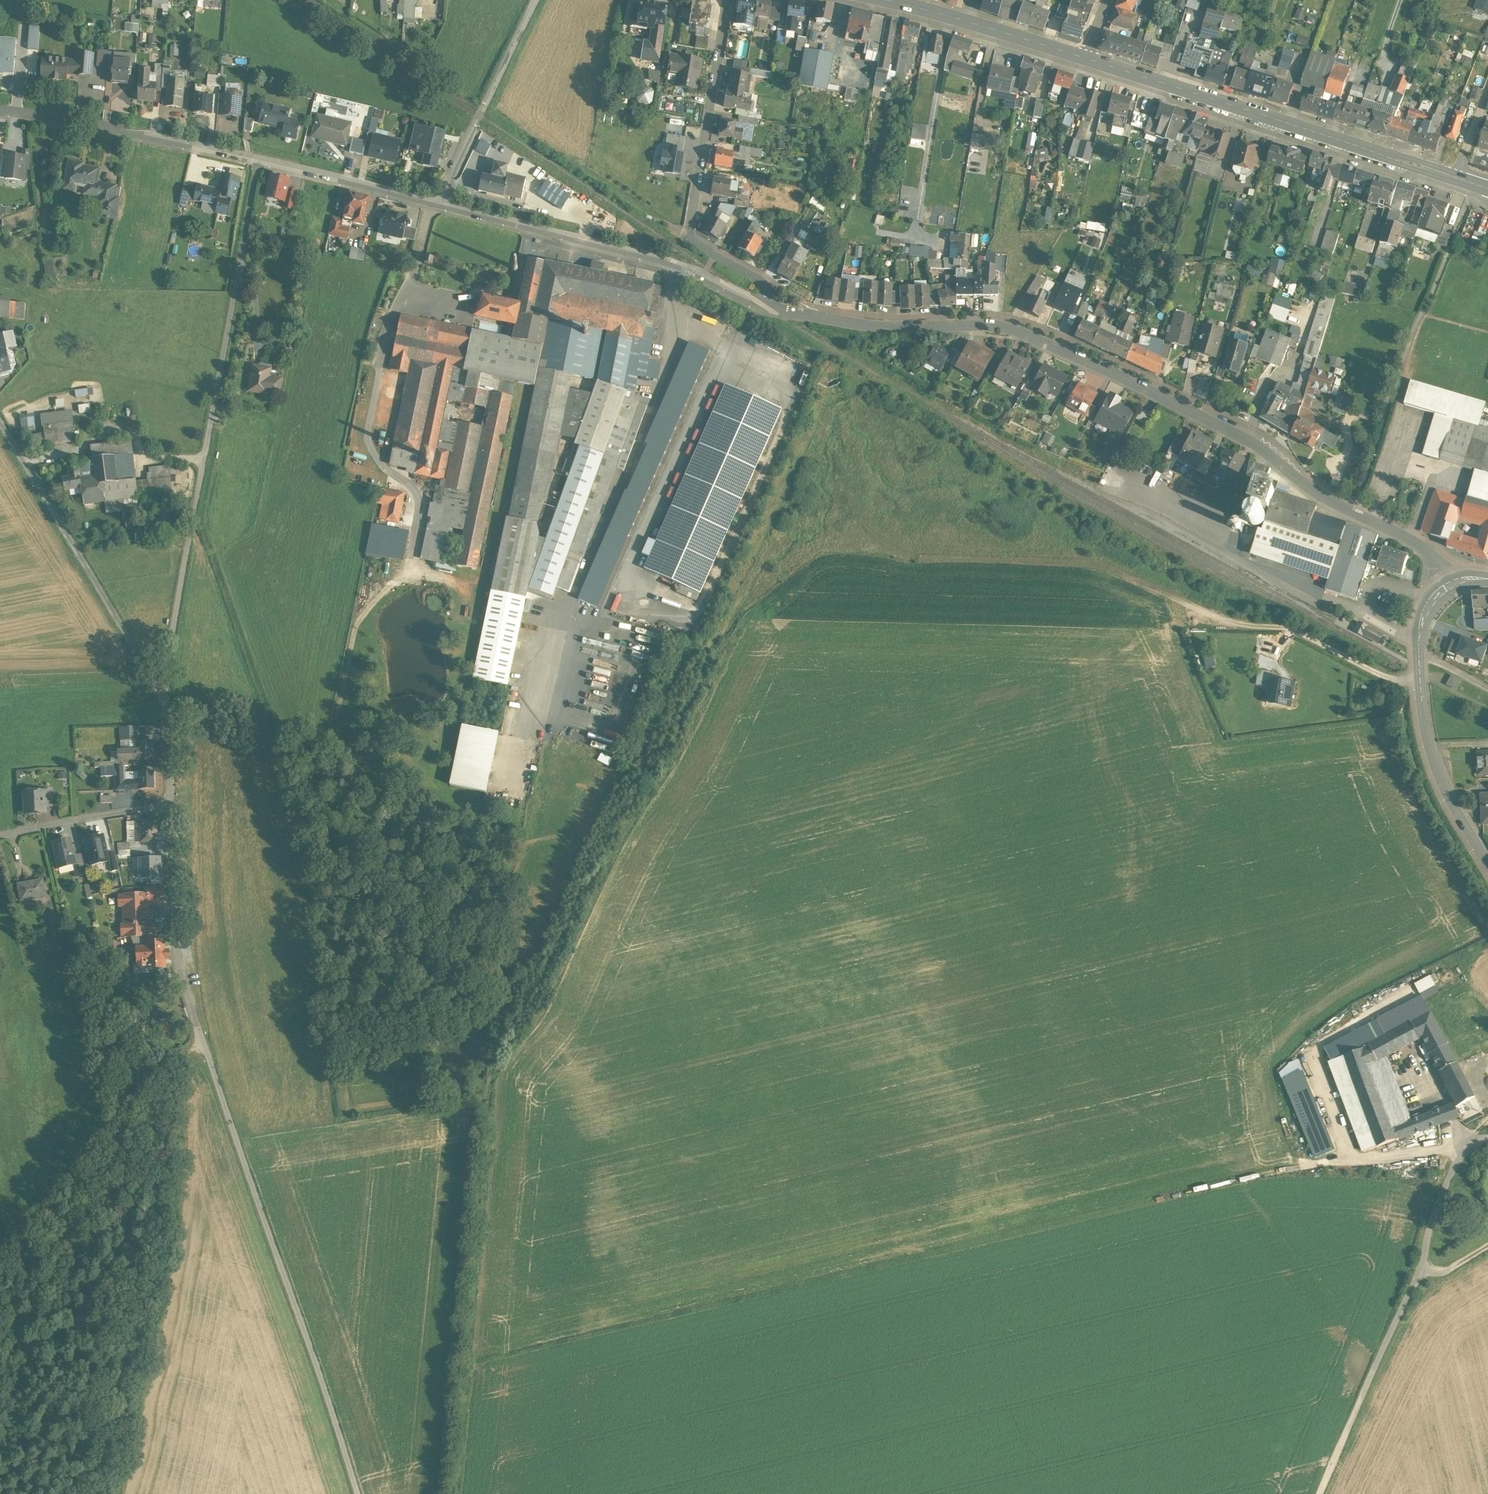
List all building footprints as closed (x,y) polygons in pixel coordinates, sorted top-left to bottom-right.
[(404,15),(403,18),(415,19),(417,0),(405,0),(404,15)] [(737,13),(737,14),(740,14),(739,16),(740,19),(738,20),(737,26),(753,29),(755,17),(758,0),(739,0),(737,13)] [(761,0),(758,0),(755,17),(753,29),(754,29),(767,31),(771,2),(761,0)] [(980,11),(997,17),(1002,0),(983,0),(980,11)] [(1010,0),(1002,0),(997,17),(1010,21),(1014,9),(1008,7),(1011,0),(1010,0)] [(1024,6),(1022,5),(1016,23),(1028,27),(1036,4),(1037,0),(1025,0),(1024,6)] [(1069,8),(1077,11),(1080,12),(1089,15),(1093,6),(1082,3),(1077,1),(1075,0),(1072,0),(1069,8)] [(1122,0),(1119,0),(1115,8),(1131,13),(1134,5),(1122,0)] [(1179,0),(1178,0),(1175,7),(1183,10),(1186,3),(1179,0)] [(1193,0),(1188,0),(1185,8),(1196,11),(1199,2),(1193,0)] [(1474,9),(1482,12),(1487,0),(1478,0),(1474,9)] [(805,3),(788,1),(787,17),(796,18),(803,19),(805,3)] [(667,6),(641,2),(640,8),(634,7),(630,28),(653,31),(651,45),(661,46),(667,6)] [(710,5),(693,2),(689,26),(706,29),(710,5)] [(1131,13),(1133,13),(1136,7),(1139,5),(1146,7),(1146,6),(1154,8),(1155,6),(1145,3),(1144,4),(1138,2),(1135,4),(1134,5),(1131,13)] [(1016,3),(1014,9),(1010,21),(1016,23),(1022,5),(1016,3)] [(833,7),(819,4),(815,20),(816,21),(821,22),(830,23),(833,7)] [(1041,6),(1036,4),(1028,27),(1043,32),(1049,15),(1040,12),(1041,6)] [(1219,4),(1217,11),(1224,13),(1226,6),(1219,4)] [(1146,7),(1139,5),(1136,7),(1133,13),(1144,17),(1146,7)] [(1154,8),(1146,6),(1146,7),(1144,17),(1144,20),(1149,22),(1149,21),(1150,21),(1154,8)] [(1077,11),(1069,8),(1066,17),(1074,20),(1077,11)] [(1131,13),(1115,8),(1110,24),(1132,31),(1137,15),(1131,13)] [(1217,11),(1208,9),(1199,38),(1216,42),(1219,29),(1224,13),(1217,11)] [(886,20),(851,11),(845,41),(868,46),(867,52),(880,55),(886,20)] [(1079,25),(1084,27),(1086,28),(1087,21),(1078,17),(1080,12),(1077,11),(1074,20),(1080,22),(1079,25)] [(737,13),(731,12),(729,25),(737,26),(738,20),(740,19),(739,16),(740,14),(737,14),(737,13)] [(1089,15),(1080,12),(1078,17),(1087,21),(1089,15)] [(1242,18),(1224,13),(1219,29),(1238,34),(1242,18)] [(796,18),(787,17),(785,32),(795,33),(796,18)] [(1066,17),(1061,33),(1079,39),(1080,39),(1084,27),(1079,25),(1080,22),(1074,20),(1066,17)] [(896,22),(886,20),(880,55),(877,70),(886,72),(887,72),(894,31),(901,33),(903,24),(896,22)] [(1142,45),(1142,46),(1145,47),(1146,46),(1150,48),(1157,24),(1150,21),(1149,21),(1149,22),(1146,31),(1142,45)] [(139,25),(126,24),(125,31),(138,32),(139,25)] [(920,27),(903,24),(901,33),(901,36),(911,38),(917,39),(920,27)] [(1146,31),(1141,29),(1137,41),(1138,42),(1137,44),(1142,45),(1146,31)] [(1125,39),(1104,32),(1098,50),(1119,57),(1125,39)] [(709,37),(697,35),(695,49),(707,51),(709,37)] [(911,38),(901,36),(900,43),(897,62),(906,63),(909,64),(912,46),(909,45),(911,38)] [(943,39),(929,36),(926,54),(940,56),(943,39)] [(806,39),(797,37),(795,50),(803,52),(804,50),(806,39)] [(972,44),(952,37),(946,59),(955,61),(958,50),(969,53),(972,44)] [(1137,44),(1125,39),(1119,57),(1140,64),(1145,47),(1142,46),(1142,45),(1137,44)] [(5,77),(5,76),(14,77),(17,42),(8,41),(8,40),(0,40),(0,77),(5,77)] [(651,45),(644,44),(642,60),(658,62),(661,46),(651,45)] [(1173,48),(1162,45),(1160,51),(1161,52),(1159,58),(1169,61),(1173,48)] [(1195,72),(1193,78),(1203,81),(1207,67),(1212,53),(1187,45),(1183,57),(1179,56),(1177,62),(1181,63),(1180,66),(1195,72)] [(1145,47),(1140,64),(1156,69),(1159,58),(1161,52),(1160,51),(1150,48),(1146,46),(1145,47)] [(1250,50),(1243,48),(1239,63),(1244,65),(1243,70),(1245,71),(1250,72),(1253,62),(1256,52),(1255,52),(1250,50)] [(1295,53),(1283,49),(1277,68),(1289,72),(1295,53)] [(834,55),(804,50),(803,52),(797,86),(827,92),(834,55)] [(1212,53),(1207,67),(1218,71),(1220,65),(1222,66),(1225,55),(1227,54),(1213,50),(1212,53)] [(1336,60),(1312,52),(1301,85),(1317,91),(1326,94),(1333,71),(1336,60)] [(93,55),(78,54),(77,62),(76,73),(76,74),(91,75),(93,55)] [(136,56),(114,54),(113,68),(111,83),(127,84),(128,76),(130,76),(131,68),(135,69),(136,56)] [(1222,66),(1220,65),(1218,71),(1207,67),(1203,81),(1222,87),(1227,69),(1231,56),(1227,54),(1225,55),(1222,66)] [(697,61),(671,56),(668,74),(678,75),(676,84),(687,86),(686,88),(696,90),(699,72),(695,71),(697,61)] [(1472,60),(1462,56),(1459,63),(1469,67),(1472,60)] [(77,62),(43,59),(42,78),(52,79),(53,80),(57,81),(58,80),(66,80),(66,72),(76,73),(77,62)] [(1044,67),(1023,60),(1020,69),(1022,70),(1041,76),(1044,67)] [(1347,63),(1337,60),(1336,60),(1333,71),(1343,74),(1347,63)] [(954,64),(945,62),(943,72),(970,80),(973,70),(954,64)] [(1259,64),(1253,62),(1250,72),(1249,74),(1255,76),(1259,64)] [(1416,67),(1404,63),(1401,69),(1413,74),(1416,67)] [(163,65),(155,65),(154,76),(156,77),(162,77),(163,66),(163,65)] [(170,66),(163,66),(162,77),(161,88),(167,88),(168,80),(169,80),(170,66)] [(1009,71),(991,67),(986,90),(1016,96),(1018,88),(1019,80),(1008,78),(1009,71)] [(1277,70),(1268,67),(1264,79),(1273,82),(1277,70)] [(149,70),(140,69),(139,83),(148,84),(149,70)] [(769,73),(749,69),(748,75),(753,76),(755,77),(768,79),(769,73)] [(1050,69),(1047,85),(1053,86),(1058,72),(1050,69)] [(1227,69),(1222,87),(1229,89),(1235,72),(1227,69)] [(1413,74),(1401,69),(1398,76),(1410,81),(1413,74)] [(877,70),(874,81),(875,81),(878,81),(884,83),(886,72),(877,70)] [(1041,76),(1022,70),(1020,80),(1019,80),(1018,88),(1032,93),(1035,83),(1040,81),(1041,76)] [(1244,75),(1235,72),(1229,89),(1242,94),(1249,74),(1250,72),(1245,71),(1244,75)] [(1343,74),(1333,71),(1326,94),(1341,98),(1348,76),(1343,74)] [(748,75),(732,72),(728,91),(726,91),(724,107),(749,112),(750,112),(751,108),(753,96),(757,97),(758,90),(748,88),(749,82),(754,83),(755,77),(753,76),(748,75)] [(1073,77),(1058,72),(1053,86),(1068,91),(1069,88),(1070,87),(1073,88),(1074,84),(1071,83),(1073,77)] [(1255,76),(1249,74),(1242,94),(1267,101),(1273,82),(1264,79),(1255,76)] [(1392,92),(1392,93),(1397,95),(1404,97),(1406,91),(1409,85),(1410,81),(1398,76),(1392,92)] [(169,80),(168,80),(167,88),(166,106),(181,108),(184,82),(169,80)] [(1294,88),(1273,82),(1267,101),(1283,106),(1284,104),(1288,106),(1294,88)] [(148,84),(139,83),(138,101),(154,102),(155,92),(156,84),(155,84),(148,84)] [(204,86),(195,85),(195,96),(203,96),(204,86)] [(1364,100),(1361,110),(1374,113),(1382,88),(1381,89),(1369,85),(1364,100)] [(1419,89),(1409,85),(1406,91),(1416,95),(1419,89)] [(651,104),(653,89),(638,87),(636,102),(651,104)] [(1368,89),(1362,88),(1361,90),(1353,87),(1350,96),(1364,100),(1368,89)] [(1098,98),(1069,88),(1068,91),(1063,107),(1081,112),(1080,117),(1091,120),(1098,98)] [(1392,92),(1382,88),(1374,113),(1381,116),(1382,116),(1382,114),(1387,115),(1386,117),(1389,118),(1393,108),(1392,107),(1397,95),(1392,93),(1392,92)] [(1481,90),(1474,88),(1470,99),(1477,102),(1480,92),(1481,92),(1481,90)] [(858,91),(846,89),(844,100),(856,102),(858,91)] [(1317,91),(1314,100),(1306,98),(1306,101),(1303,100),(1302,104),(1304,105),(1302,112),(1318,117),(1323,103),(1326,94),(1317,91)] [(1404,97),(1397,95),(1392,107),(1393,108),(1389,118),(1393,119),(1395,120),(1404,97)] [(195,96),(194,96),(193,113),(210,114),(212,97),(203,96),(195,96)] [(240,98),(225,96),(224,102),(223,115),(238,116),(240,98)] [(1121,100),(1111,97),(1107,115),(1114,116),(1111,127),(1123,130),(1125,119),(1126,119),(1130,102),(1121,100)] [(1044,101),(1036,100),(1033,118),(1040,119),(1044,101)] [(1346,110),(1323,103),(1318,117),(1355,129),(1361,110),(1351,106),(1347,105),(1346,110)] [(1458,108),(1449,105),(1444,121),(1452,123),(1454,117),(1458,108)] [(289,111),(266,106),(264,114),(262,113),(259,124),(284,129),(284,130),(287,120),(287,118),(288,118),(288,116),(288,115),(289,111)] [(1173,111),(1159,106),(1154,121),(1168,126),(1173,111)] [(749,112),(748,117),(758,119),(761,120),(762,110),(751,108),(750,112),(749,112)] [(1458,108),(1454,117),(1452,123),(1447,139),(1456,142),(1466,110),(1458,108)] [(1374,113),(1361,110),(1355,129),(1368,132),(1374,113)] [(1408,128),(1401,126),(1402,122),(1395,120),(1393,119),(1390,127),(1396,129),(1392,140),(1408,145),(1413,130),(1416,120),(1418,112),(1411,110),(1408,118),(1411,118),(1408,128)] [(1182,114),(1173,111),(1168,126),(1164,139),(1160,150),(1167,153),(1169,153),(1170,152),(1171,148),(1176,133),(1182,114)] [(1429,116),(1418,112),(1416,120),(1421,122),(1425,123),(1432,125),(1434,117),(1429,116)] [(1374,113),(1368,132),(1374,135),(1381,116),(1374,113)] [(1069,126),(1072,116),(1065,114),(1062,124),(1069,126)] [(1148,119),(1133,114),(1131,127),(1144,132),(1148,119)] [(1207,123),(1182,114),(1176,133),(1182,135),(1182,136),(1189,139),(1190,137),(1200,141),(1203,134),(1207,123)] [(1382,114),(1382,116),(1381,116),(1374,135),(1387,138),(1390,127),(1393,119),(1389,118),(1386,117),(1387,115),(1382,114)] [(748,117),(738,116),(737,123),(757,126),(758,119),(748,117)] [(350,125),(317,117),(312,137),(345,145),(350,125)] [(1432,125),(1429,135),(1434,136),(1438,126),(1440,127),(1442,120),(1440,119),(1434,117),(1432,125)] [(254,120),(245,118),(244,131),(248,132),(251,133),(254,120)] [(390,127),(391,120),(384,118),(382,125),(390,127)] [(379,120),(372,119),(368,133),(374,135),(375,135),(379,120)] [(1168,126),(1154,121),(1148,119),(1144,132),(1164,139),(1168,126)] [(299,122),(287,120),(284,130),(284,129),(282,136),(295,139),(299,122)] [(735,122),(721,120),(719,136),(733,138),(734,129),(735,122)] [(1432,125),(1425,123),(1422,132),(1429,135),(1432,125)] [(926,126),(912,124),(910,139),(924,140),(926,126)] [(1487,124),(1479,149),(1487,151),(1487,124)] [(442,132),(416,126),(410,151),(425,154),(423,165),(436,168),(443,139),(441,139),(442,132)] [(1396,129),(1390,127),(1387,138),(1392,140),(1396,129)] [(743,130),(734,129),(733,138),(741,139),(743,130)] [(1418,131),(1413,130),(1408,145),(1424,150),(1429,135),(1422,132),(1418,131)] [(985,137),(971,134),(969,149),(983,151),(985,137)] [(1026,145),(1032,146),(1035,136),(1028,134),(1026,145)] [(1228,138),(1216,134),(1215,137),(1203,134),(1200,141),(1201,141),(1198,150),(1222,158),(1228,138)] [(375,135),(374,135),(369,156),(379,158),(379,160),(394,163),(400,141),(375,135)] [(669,145),(668,148),(683,151),(685,138),(667,135),(666,144),(669,145)] [(1434,136),(1429,135),(1424,150),(1436,154),(1441,139),(1434,136)] [(366,142),(352,138),(349,152),(363,156),(366,142)] [(474,150),(485,156),(490,146),(478,141),(474,150)] [(1068,159),(1076,160),(1080,143),(1072,141),(1068,159)] [(1076,160),(1089,163),(1093,146),(1080,143),(1076,160)] [(1258,152),(1249,149),(1250,147),(1239,145),(1233,170),(1236,175),(1247,178),(1253,175),(1254,168),(1258,152)] [(751,148),(739,146),(738,153),(738,154),(745,155),(750,156),(751,148)] [(1186,149),(1176,146),(1175,149),(1171,148),(1170,152),(1184,156),(1186,149)] [(665,166),(664,173),(681,176),(684,163),(683,163),(684,153),(682,153),(683,151),(668,148),(667,154),(663,153),(661,165),(665,166)] [(1048,158),(1047,149),(1037,150),(1039,160),(1048,158)] [(734,153),(717,150),(714,166),(731,169),(743,171),(744,166),(744,162),(733,160),(734,153)] [(1292,153),(1283,150),(1282,154),(1274,151),(1270,165),(1286,170),(1292,153)] [(29,151),(22,151),(22,157),(24,157),(23,168),(31,169),(29,151)] [(1195,153),(1189,151),(1188,155),(1187,155),(1185,160),(1194,163),(1195,157),(1194,157),(1195,153)] [(1180,169),(1184,156),(1170,152),(1169,153),(1167,153),(1163,164),(1180,169)] [(1264,154),(1258,152),(1254,168),(1260,169),(1264,154)] [(745,155),(738,154),(738,153),(734,153),(733,160),(744,162),(745,155)] [(1301,155),(1292,153),(1286,170),(1303,176),(1307,161),(1299,159),(1301,155)] [(1330,159),(1314,154),(1308,175),(1318,178),(1320,172),(1325,174),(1330,161),(1330,159)] [(22,157),(8,155),(5,178),(21,180),(23,168),(24,157),(22,157)] [(1208,164),(1196,160),(1192,172),(1205,175),(1208,164)] [(1339,164),(1330,161),(1325,174),(1324,177),(1326,178),(1325,181),(1330,183),(1335,185),(1336,182),(1339,183),(1344,168),(1338,166),(1339,164)] [(82,165),(70,163),(66,183),(74,185),(85,187),(85,184),(95,185),(95,183),(96,177),(97,177),(98,170),(82,167),(82,165)] [(526,180),(507,176),(507,177),(505,176),(508,166),(495,163),(492,176),(493,176),(492,178),(507,182),(504,197),(521,202),(526,180)] [(1358,172),(1344,168),(1339,183),(1354,187),(1358,172)] [(245,173),(230,169),(228,177),(240,179),(239,182),(242,183),(245,173)] [(1377,178),(1358,172),(1354,187),(1365,191),(1367,186),(1374,188),(1377,178)] [(239,182),(240,179),(228,177),(224,176),(220,191),(221,191),(220,195),(231,197),(230,199),(235,200),(239,182)] [(289,180),(271,176),(266,197),(283,202),(284,202),(286,190),(289,180)] [(492,178),(482,176),(478,191),(487,193),(492,195),(504,197),(507,182),(492,178)] [(1284,178),(1278,176),(1275,186),(1281,188),(1284,178)] [(726,177),(722,177),(722,180),(714,178),(712,186),(710,188),(709,192),(711,194),(711,195),(728,198),(735,199),(736,199),(737,195),(737,193),(729,192),(731,181),(726,180),(726,177)] [(1291,180),(1284,178),(1281,188),(1288,190),(1291,180)] [(1399,185),(1377,178),(1374,188),(1369,205),(1391,212),(1391,210),(1399,185)] [(538,194),(562,209),(570,196),(546,181),(538,194)] [(95,185),(85,184),(85,187),(86,187),(85,194),(98,196),(99,195),(100,184),(95,183),(95,185)] [(108,185),(100,184),(99,195),(106,196),(108,185)] [(116,186),(108,185),(106,196),(99,195),(98,196),(97,206),(109,208),(107,215),(116,216),(119,199),(114,198),(116,186)] [(1417,191),(1399,185),(1391,210),(1401,213),(1405,200),(1413,202),(1416,191),(1417,191)] [(184,186),(179,205),(186,206),(188,199),(187,199),(190,188),(184,186)] [(220,191),(204,187),(199,186),(197,186),(196,189),(190,188),(187,199),(188,199),(202,202),(201,210),(215,213),(217,206),(218,206),(220,195),(221,191),(220,191)] [(286,190),(284,202),(283,202),(282,207),(294,210),(298,193),(286,190)] [(1430,195),(1416,191),(1413,202),(1404,228),(1401,236),(1414,241),(1423,213),(1428,200),(1430,195)] [(369,198),(350,193),(345,211),(353,213),(356,214),(365,216),(366,214),(369,214),(371,207),(367,206),(369,198)] [(231,197),(220,195),(218,206),(217,206),(215,213),(227,215),(230,199),(231,197)] [(748,197),(737,195),(736,199),(735,199),(734,206),(747,208),(749,201),(747,201),(748,197)] [(811,197),(808,204),(823,210),(826,203),(811,197)] [(1449,206),(1428,200),(1423,213),(1442,219),(1444,220),(1444,221),(1445,221),(1445,220),(1449,206)] [(727,209),(718,204),(715,210),(721,213),(724,214),(727,209)] [(810,206),(799,224),(807,228),(818,211),(810,206)] [(715,210),(711,217),(717,221),(721,213),(715,210)] [(809,229),(820,235),(829,216),(818,210),(809,229)] [(1401,213),(1391,210),(1391,212),(1388,219),(1399,221),(1401,213)] [(353,213),(345,211),(343,220),(342,226),(350,228),(351,223),(353,213)] [(405,217),(387,213),(385,221),(387,224),(384,226),(382,233),(401,238),(405,217)] [(1442,219),(1423,213),(1419,226),(1437,232),(1438,231),(1442,219)] [(365,216),(356,214),(354,223),(363,225),(365,216)] [(762,221),(750,215),(747,220),(753,223),(759,226),(762,221)] [(884,217),(877,216),(875,224),(881,226),(884,217)] [(343,220),(332,217),(328,235),(347,239),(350,228),(342,226),(343,220)] [(717,221),(711,217),(703,231),(718,240),(721,233),(723,230),(726,226),(717,221)] [(1478,234),(1486,237),(1487,231),(1487,218),(1485,217),(1478,234)] [(753,223),(738,249),(753,257),(757,250),(759,246),(761,242),(753,237),(759,226),(753,223)] [(1404,228),(1387,223),(1380,244),(1397,250),(1401,236),(1404,228)] [(1437,232),(1419,226),(1415,238),(1435,244),(1440,232),(1438,231),(1437,232)] [(417,229),(405,227),(402,238),(414,241),(417,229)] [(1339,235),(1327,231),(1321,250),(1334,254),(1339,235)] [(1452,235),(1440,232),(1435,244),(1447,248),(1452,235)] [(789,234),(780,249),(785,253),(787,254),(792,245),(796,238),(789,234)] [(970,236),(951,234),(950,242),(959,244),(957,260),(953,260),(954,270),(955,270),(965,270),(965,261),(967,261),(970,236)] [(1485,239),(1475,235),(1473,240),(1483,244),(1485,239)] [(1376,243),(1359,238),(1355,249),(1372,254),(1376,243)] [(792,245),(787,254),(785,253),(783,257),(792,262),(800,249),(792,245)] [(363,260),(366,249),(350,246),(348,257),(363,260)] [(800,249),(792,262),(783,257),(780,261),(780,262),(777,266),(780,268),(777,274),(791,282),(806,256),(805,256),(807,253),(800,249)] [(936,252),(930,251),(928,258),(935,259),(936,252)] [(433,259),(426,257),(424,264),(432,266),(432,264),(433,259)] [(994,258),(985,257),(985,258),(984,265),(994,266),(994,258)] [(529,260),(520,258),(516,276),(525,278),(529,260)] [(559,266),(529,260),(525,278),(520,305),(516,321),(512,339),(542,346),(548,320),(559,266)] [(943,261),(933,260),(933,268),(944,269),(943,261)] [(953,260),(943,260),(943,261),(944,269),(954,270),(953,260)] [(604,265),(591,262),(589,272),(602,275),(604,265)] [(994,266),(984,265),(983,271),(983,274),(994,274),(994,266)] [(589,272),(559,266),(548,320),(642,339),(644,328),(646,319),(647,312),(653,285),(602,275),(589,272)] [(1255,270),(1254,275),(1260,276),(1261,268),(1248,266),(1248,268),(1255,270)] [(1267,268),(1262,285),(1277,289),(1281,272),(1267,268)] [(965,270),(955,270),(956,287),(956,296),(966,296),(966,298),(974,298),(974,296),(982,296),(983,274),(983,271),(978,271),(978,277),(974,277),(973,282),(965,282),(965,271),(965,270)] [(1324,277),(1317,272),(1311,281),(1318,286),(1324,277)] [(994,274),(983,274),(982,296),(997,295),(998,276),(993,276),(994,274)] [(1054,284),(1036,276),(1031,285),(1042,290),(1050,294),(1051,290),(1054,284)] [(1084,283),(1067,276),(1064,283),(1081,290),(1084,283)] [(841,282),(828,281),(827,284),(825,296),(825,299),(838,301),(841,282)] [(1387,284),(1378,281),(1376,289),(1385,291),(1387,284)] [(854,284),(841,282),(838,301),(851,303),(851,300),(853,289),(854,284)] [(878,284),(864,283),(864,289),(863,301),(863,303),(877,304),(878,284)] [(827,284),(821,284),(817,295),(825,296),(827,284)] [(891,285),(878,284),(877,304),(890,304),(890,292),(891,292),(891,285)] [(1080,291),(1064,284),(1054,307),(1063,311),(1063,310),(1071,313),(1080,291)] [(1220,284),(1214,302),(1227,305),(1231,291),(1225,289),(1226,286),(1220,284)] [(661,287),(653,285),(647,312),(651,313),(656,314),(661,287)] [(946,291),(937,292),(940,305),(940,307),(956,305),(956,287),(956,285),(946,285),(946,287),(946,291)] [(1042,290),(1031,285),(1026,294),(1032,296),(1038,299),(1042,290)] [(1362,290),(1345,285),(1342,295),(1360,300),(1362,290)] [(928,287),(914,288),(915,307),(928,307),(928,306),(928,294),(928,287)] [(931,290),(932,294),(935,306),(940,305),(937,292),(946,291),(946,287),(931,290)] [(914,288),(900,288),(900,292),(901,292),(901,305),(901,308),(915,307),(914,288)] [(1050,294),(1042,290),(1038,299),(1032,296),(1025,311),(1038,318),(1041,312),(1044,314),(1046,309),(1043,308),(1050,294)] [(1319,298),(1309,337),(1322,341),(1337,293),(1328,290),(1325,299),(1319,298)] [(520,305),(483,297),(476,316),(504,322),(505,319),(516,321),(520,305)] [(1293,304),(1275,298),(1269,318),(1286,324),(1293,304)] [(0,301),(0,317),(9,318),(11,302),(0,301)] [(1108,304),(1100,301),(1094,313),(1103,317),(1106,309),(1108,304)] [(25,304),(11,302),(9,318),(24,319),(25,304)] [(1089,306),(1082,303),(1077,316),(1083,319),(1089,306)] [(1111,311),(1106,309),(1103,317),(1108,319),(1111,311)] [(1193,319),(1175,314),(1170,334),(1167,333),(1166,341),(1187,346),(1193,319)] [(512,340),(400,316),(392,357),(454,369),(495,378),(515,382),(534,386),(537,369),(542,346),(512,339),(512,340)] [(642,339),(548,320),(542,346),(537,369),(597,381),(628,392),(633,393),(636,376),(657,380),(660,363),(648,360),(654,330),(644,328),(642,339)] [(1098,330),(1081,322),(1074,337),(1091,344),(1098,330)] [(1132,329),(1121,324),(1119,330),(1129,335),(1132,329)] [(1223,331),(1205,326),(1202,338),(1201,338),(1200,341),(1201,341),(1197,353),(1215,358),(1223,331)] [(1115,338),(1098,330),(1091,344),(1108,352),(1115,338)] [(1290,340),(1267,330),(1259,352),(1265,354),(1263,359),(1270,362),(1269,364),(1277,367),(1280,360),(1282,361),(1288,346),(1291,340),(1290,340)] [(0,335),(0,350),(5,349),(15,347),(12,332),(0,335)] [(1300,336),(1293,333),(1290,340),(1291,340),(1288,346),(1295,348),(1300,336)] [(1322,341),(1309,337),(1304,355),(1305,355),(1317,359),(1322,341)] [(1132,346),(1115,338),(1108,352),(1125,360),(1132,346)] [(1162,340),(1151,338),(1148,349),(1147,353),(1159,358),(1161,345),(1162,340)] [(691,342),(609,528),(628,536),(710,350),(691,342)] [(992,355),(969,342),(962,355),(956,367),(979,379),(992,355)] [(1247,346),(1232,342),(1230,348),(1227,347),(1224,356),(1227,357),(1225,365),(1224,368),(1225,369),(1239,373),(1247,346)] [(950,353),(935,345),(925,363),(940,371),(946,359),(950,353)] [(1170,347),(1161,345),(1159,358),(1161,358),(1161,359),(1167,360),(1170,347)] [(1159,358),(1147,353),(1148,349),(1142,347),(1141,350),(1132,346),(1125,360),(1158,375),(1161,359),(1161,358),(1159,358)] [(0,369),(9,367),(5,349),(0,350),(0,370),(0,369)] [(952,362),(957,353),(957,351),(952,349),(950,353),(946,359),(952,362)] [(952,362),(950,364),(956,367),(962,355),(957,353),(952,362)] [(1029,364),(1008,353),(995,377),(1016,389),(1029,364)] [(1305,355),(1300,372),(1301,372),(1297,384),(1298,385),(1296,392),(1305,397),(1314,369),(1317,359),(1305,355)] [(454,369),(392,357),(390,370),(409,374),(403,400),(399,421),(393,450),(418,455),(419,456),(433,387),(449,390),(454,369)] [(1342,360),(1333,358),(1331,365),(1340,367),(1342,360)] [(1197,362),(1190,360),(1187,373),(1193,374),(1197,362)] [(1219,363),(1216,376),(1222,377),(1225,369),(1224,368),(1225,365),(1219,363)] [(271,366),(259,364),(259,367),(253,366),(249,391),(278,396),(281,379),(269,377),(271,369),(270,369),(271,366)] [(1065,379),(1049,371),(1050,369),(1043,366),(1033,384),(1030,389),(1031,390),(1040,395),(1044,389),(1056,396),(1065,379)] [(495,378),(454,369),(449,390),(433,387),(419,456),(418,455),(414,474),(441,480),(436,505),(446,507),(442,526),(450,528),(442,563),(456,566),(495,378)] [(597,381),(537,369),(534,386),(509,506),(507,518),(536,525),(549,486),(555,455),(556,455),(559,436),(570,387),(594,392),(597,381)] [(1314,369),(1305,397),(1301,408),(1309,410),(1316,389),(1321,372),(1314,369)] [(797,383),(803,385),(808,373),(803,371),(797,383)] [(1334,376),(1321,372),(1316,389),(1328,393),(1334,376)] [(1074,375),(1066,392),(1072,396),(1078,385),(1079,385),(1082,379),(1074,375)] [(456,566),(476,570),(512,398),(515,382),(495,378),(456,566)] [(628,392),(597,381),(594,392),(578,434),(577,434),(575,439),(567,460),(567,459),(561,475),(568,478),(545,540),(528,587),(527,590),(551,599),(555,588),(565,560),(571,545),(584,550),(600,506),(587,501),(616,420),(629,425),(637,402),(625,398),(628,392)] [(1033,384),(1028,381),(1022,392),(1028,395),(1031,390),(1030,389),(1033,384)] [(1286,417),(1277,412),(1283,401),(1286,403),(1292,390),(1279,384),(1261,418),(1291,435),(1295,427),(1296,428),(1300,420),(1298,418),(1297,420),(1287,414),(1286,417)] [(781,410),(725,385),(656,542),(649,557),(644,569),(679,584),(699,593),(781,410)] [(1079,385),(1078,385),(1072,396),(1067,406),(1084,416),(1090,405),(1096,395),(1079,385)] [(1483,407),(1410,385),(1404,405),(1452,419),(1475,426),(1475,425),(1478,426),(1483,407)] [(594,392),(570,387),(559,436),(575,439),(577,434),(578,434),(594,392)] [(86,388),(74,390),(75,396),(86,394),(86,388)] [(1296,392),(1292,390),(1286,403),(1290,405),(1289,407),(1290,407),(1287,414),(1297,420),(1298,418),(1301,408),(1305,397),(1296,392)] [(1131,413),(1117,405),(1120,400),(1110,394),(1100,411),(1095,421),(1095,422),(1119,435),(1131,413)] [(1339,395),(1333,412),(1345,416),(1351,399),(1339,395)] [(629,425),(616,420),(587,501),(600,506),(614,468),(623,472),(647,405),(637,402),(629,425)] [(78,412),(89,412),(89,403),(77,404),(78,412)] [(1095,408),(1090,405),(1084,416),(1089,419),(1095,408)] [(1399,429),(1405,430),(1410,409),(1403,407),(1399,429)] [(1089,419),(1088,421),(1094,424),(1095,422),(1095,421),(1100,411),(1095,408),(1089,419)] [(1291,435),(1298,439),(1309,420),(1309,410),(1301,408),(1298,418),(1300,420),(1296,428),(1295,427),(1291,435)] [(1146,412),(1141,409),(1135,419),(1140,422),(1146,412)] [(72,424),(70,412),(42,416),(43,428),(72,424)] [(1151,414),(1146,412),(1140,422),(1146,425),(1151,414)] [(19,417),(20,429),(34,428),(33,416),(19,417)] [(1475,426),(1452,419),(1440,461),(1462,467),(1470,439),(1475,426)] [(1316,424),(1309,420),(1298,439),(1305,443),(1305,444),(1313,449),(1317,442),(1323,431),(1315,426),(1316,424)] [(72,424),(43,428),(46,444),(74,441),(72,424)] [(1475,425),(1475,426),(1470,439),(1487,445),(1487,429),(1478,426),(1475,425)] [(1212,442),(1192,431),(1184,445),(1178,457),(1197,468),(1198,468),(1204,457),(1212,442)] [(1338,440),(1323,431),(1317,442),(1319,444),(1320,441),(1333,449),(1338,440)] [(1042,443),(1051,446),(1054,437),(1046,433),(1042,443)] [(90,444),(92,459),(113,456),(133,454),(131,439),(90,444)] [(1184,445),(1174,439),(1168,451),(1178,457),(1184,445)] [(1470,439),(1462,467),(1474,471),(1481,473),(1487,449),(1487,445),(1470,439)] [(1237,456),(1228,451),(1217,472),(1232,480),(1231,482),(1244,489),(1246,478),(1237,473),(1244,461),(1237,457),(1237,456)] [(133,454),(113,456),(116,482),(136,480),(133,454)] [(113,456),(92,459),(94,471),(95,477),(101,476),(102,484),(116,482),(113,456)] [(1204,457),(1198,468),(1197,468),(1195,471),(1204,476),(1212,462),(1204,457)] [(83,460),(76,461),(79,472),(86,472),(83,460)] [(76,461),(67,462),(70,477),(62,478),(65,491),(81,488),(82,487),(80,479),(79,472),(76,461)] [(1270,469),(1250,462),(1246,478),(1244,489),(1242,501),(1235,522),(1259,530),(1263,531),(1265,524),(1276,493),(1278,483),(1267,479),(1270,469)] [(170,465),(148,466),(149,477),(170,475),(170,465)] [(181,471),(171,472),(173,488),(183,487),(181,471)] [(1466,499),(1480,503),(1487,477),(1487,475),(1481,473),(1474,471),(1466,499)] [(171,490),(170,475),(149,477),(149,479),(136,480),(137,494),(171,490)] [(136,480),(116,482),(102,484),(101,476),(95,477),(80,479),(82,487),(81,488),(84,503),(104,500),(105,500),(123,498),(134,497),(137,496),(137,494),(136,480)] [(404,493),(379,489),(376,502),(383,503),(380,518),(398,522),(404,493)] [(171,490),(137,494),(137,496),(134,497),(134,500),(171,497),(171,490)] [(1445,494),(1438,492),(1435,493),(1432,501),(1441,504),(1442,504),(1441,504),(1442,504),(1445,494)] [(1347,523),(1315,513),(1317,506),(1276,493),(1265,524),(1339,548),(1347,526),(1346,525),(1347,523)] [(1465,502),(1445,494),(1442,504),(1460,511),(1463,511),(1465,502)] [(105,500),(104,500),(105,512),(125,510),(123,498),(105,500)] [(1466,499),(1465,502),(1463,511),(1461,517),(1480,522),(1482,523),(1482,526),(1481,527),(1485,528),(1484,533),(1487,534),(1487,505),(1480,503),(1466,499)] [(1432,501),(1421,531),(1431,535),(1441,504),(1432,501)] [(1442,504),(1441,504),(1431,535),(1449,542),(1451,538),(1453,533),(1458,516),(1460,511),(1442,504)] [(127,531),(136,529),(134,515),(125,516),(127,531)] [(507,518),(506,518),(473,678),(484,681),(482,689),(494,691),(495,683),(507,686),(527,590),(528,587),(545,540),(538,537),(539,534),(536,525),(507,518)] [(1339,548),(1265,524),(1263,531),(1259,530),(1251,554),(1329,580),(1339,548)] [(1329,580),(1326,590),(1357,600),(1369,564),(1374,548),(1378,536),(1347,526),(1339,548),(1329,580)] [(407,533),(373,527),(367,552),(403,559),(407,533)] [(596,607),(628,536),(609,528),(577,599),(596,607)] [(1482,541),(1453,533),(1451,538),(1460,541),(1474,546),(1480,548),(1482,541)] [(1484,533),(1482,541),(1480,548),(1474,546),(1471,556),(1487,562),(1487,534),(1484,533)] [(1460,541),(1451,538),(1449,542),(1447,547),(1457,551),(1460,541)] [(648,539),(642,554),(649,557),(656,542),(648,539)] [(1474,546),(1460,541),(1457,551),(1471,556),(1474,546)] [(584,550),(571,545),(565,560),(579,565),(584,550)] [(1408,558),(1383,549),(1383,551),(1374,548),(1369,564),(1377,566),(1377,567),(1402,575),(1408,558)] [(569,593),(579,565),(565,560),(555,588),(569,593)] [(699,593),(679,584),(676,591),(696,600),(699,593)] [(1472,593),(1472,601),(1473,601),(1473,606),(1481,606),(1481,607),(1487,607),(1487,592),(1472,593)] [(1474,617),(1475,629),(1487,628),(1487,616),(1474,617)] [(1383,636),(1360,624),(1356,632),(1379,644),(1383,636)] [(1462,644),(1458,654),(1480,663),(1486,647),(1464,639),(1462,644)] [(1458,654),(1462,644),(1452,640),(1447,655),(1456,659),(1458,654)] [(1217,658),(1206,658),(1206,668),(1218,667),(1217,658)] [(1460,681),(1452,677),(1447,685),(1455,689),(1456,689),(1460,681)] [(1294,683),(1275,680),(1274,688),(1269,687),(1266,703),(1290,707),(1294,683)] [(498,733),(463,726),(450,785),(485,793),(498,733)] [(138,727),(120,727),(120,740),(138,739),(138,727)] [(138,739),(120,740),(121,751),(138,750),(137,742),(138,742),(138,739)] [(138,742),(137,742),(138,750),(121,751),(117,751),(118,760),(128,760),(138,759),(138,760),(154,759),(153,742),(138,742)] [(1477,753),(1479,775),(1487,774),(1487,752),(1477,753)] [(114,766),(100,767),(101,776),(115,776),(114,766)] [(154,771),(138,772),(139,780),(124,781),(124,766),(118,766),(114,766),(115,776),(116,790),(155,789),(154,771)] [(88,776),(83,771),(79,775),(83,780),(88,776)] [(51,791),(44,792),(44,805),(52,805),(51,791)] [(44,792),(32,792),(32,796),(24,796),(25,813),(45,812),(44,805),(44,792)] [(156,820),(139,821),(140,842),(157,841),(156,820)] [(139,821),(127,822),(127,842),(130,842),(140,842),(139,821)] [(103,835),(85,840),(88,855),(91,865),(109,861),(107,855),(103,835)] [(69,840),(61,841),(60,840),(53,842),(58,866),(65,864),(66,866),(73,865),(76,864),(74,856),(73,849),(71,849),(69,840)] [(114,853),(107,855),(109,861),(111,871),(118,869),(114,853)] [(82,855),(74,856),(76,864),(73,865),(75,877),(86,874),(82,855)] [(88,855),(82,856),(85,867),(91,865),(88,855)] [(139,858),(140,878),(160,877),(159,857),(139,858)] [(42,880),(18,884),(21,900),(45,896),(42,880)] [(162,886),(147,887),(147,894),(148,894),(148,903),(162,903),(162,886)] [(147,894),(119,895),(120,906),(123,906),(124,924),(122,924),(123,937),(134,935),(142,935),(154,934),(153,923),(149,923),(148,903),(148,894),(147,894)] [(50,920),(51,929),(61,928),(59,918),(50,920)] [(154,934),(142,935),(142,943),(147,943),(155,942),(155,934),(154,934)] [(155,942),(147,943),(147,947),(147,965),(156,964),(156,967),(164,967),(164,952),(163,942),(155,942)] [(147,947),(137,948),(138,963),(140,965),(147,965),(147,947)] [(1430,976),(1415,984),(1419,992),(1434,984),(1430,976)] [(1325,1050),(1330,1061),(1344,1056),(1363,1049),(1370,1047),(1368,1045),(1386,1036),(1403,1027),(1411,1023),(1430,1013),(1422,997),(1325,1050)] [(1446,1044),(1430,1013),(1411,1023),(1419,1039),(1423,1037),(1430,1052),(1446,1044)] [(165,1021),(154,1024),(157,1038),(169,1036),(165,1021)] [(1411,1023),(1403,1027),(1411,1043),(1419,1039),(1411,1023)] [(1386,1036),(1368,1045),(1370,1047),(1377,1061),(1387,1055),(1411,1043),(1403,1027),(1386,1036)] [(1446,1044),(1430,1052),(1440,1071),(1457,1063),(1446,1044)] [(1377,1061),(1370,1047),(1363,1049),(1369,1065),(1377,1061)] [(1363,1049),(1344,1056),(1356,1088),(1375,1081),(1369,1065),(1363,1049)] [(1377,1061),(1369,1065),(1375,1081),(1377,1088),(1392,1127),(1408,1122),(1412,1120),(1387,1055),(1377,1061)] [(1356,1088),(1344,1056),(1330,1061),(1342,1093),(1356,1088)] [(1457,1063),(1440,1071),(1448,1085),(1447,1086),(1456,1104),(1458,1106),(1474,1097),(1457,1063)] [(1302,1071),(1283,1078),(1315,1159),(1336,1152),(1302,1071)] [(1375,1081),(1356,1088),(1358,1094),(1358,1095),(1377,1088),(1375,1081)] [(1356,1088),(1342,1093),(1344,1100),(1358,1094),(1356,1088)] [(1377,1088),(1358,1095),(1370,1128),(1377,1147),(1396,1140),(1392,1127),(1377,1088)] [(1358,1094),(1344,1100),(1357,1133),(1370,1128),(1358,1095),(1358,1094)] [(1456,1104),(1445,1108),(1450,1120),(1461,1114),(1458,1106),(1456,1104)] [(1445,1108),(1429,1113),(1434,1126),(1450,1120),(1445,1108)] [(1412,1120),(1408,1122),(1412,1134),(1434,1126),(1429,1113),(1412,1120)] [(1408,1122),(1392,1127),(1396,1140),(1412,1134),(1408,1122)] [(1370,1128),(1357,1133),(1364,1152),(1377,1147),(1370,1128)]
